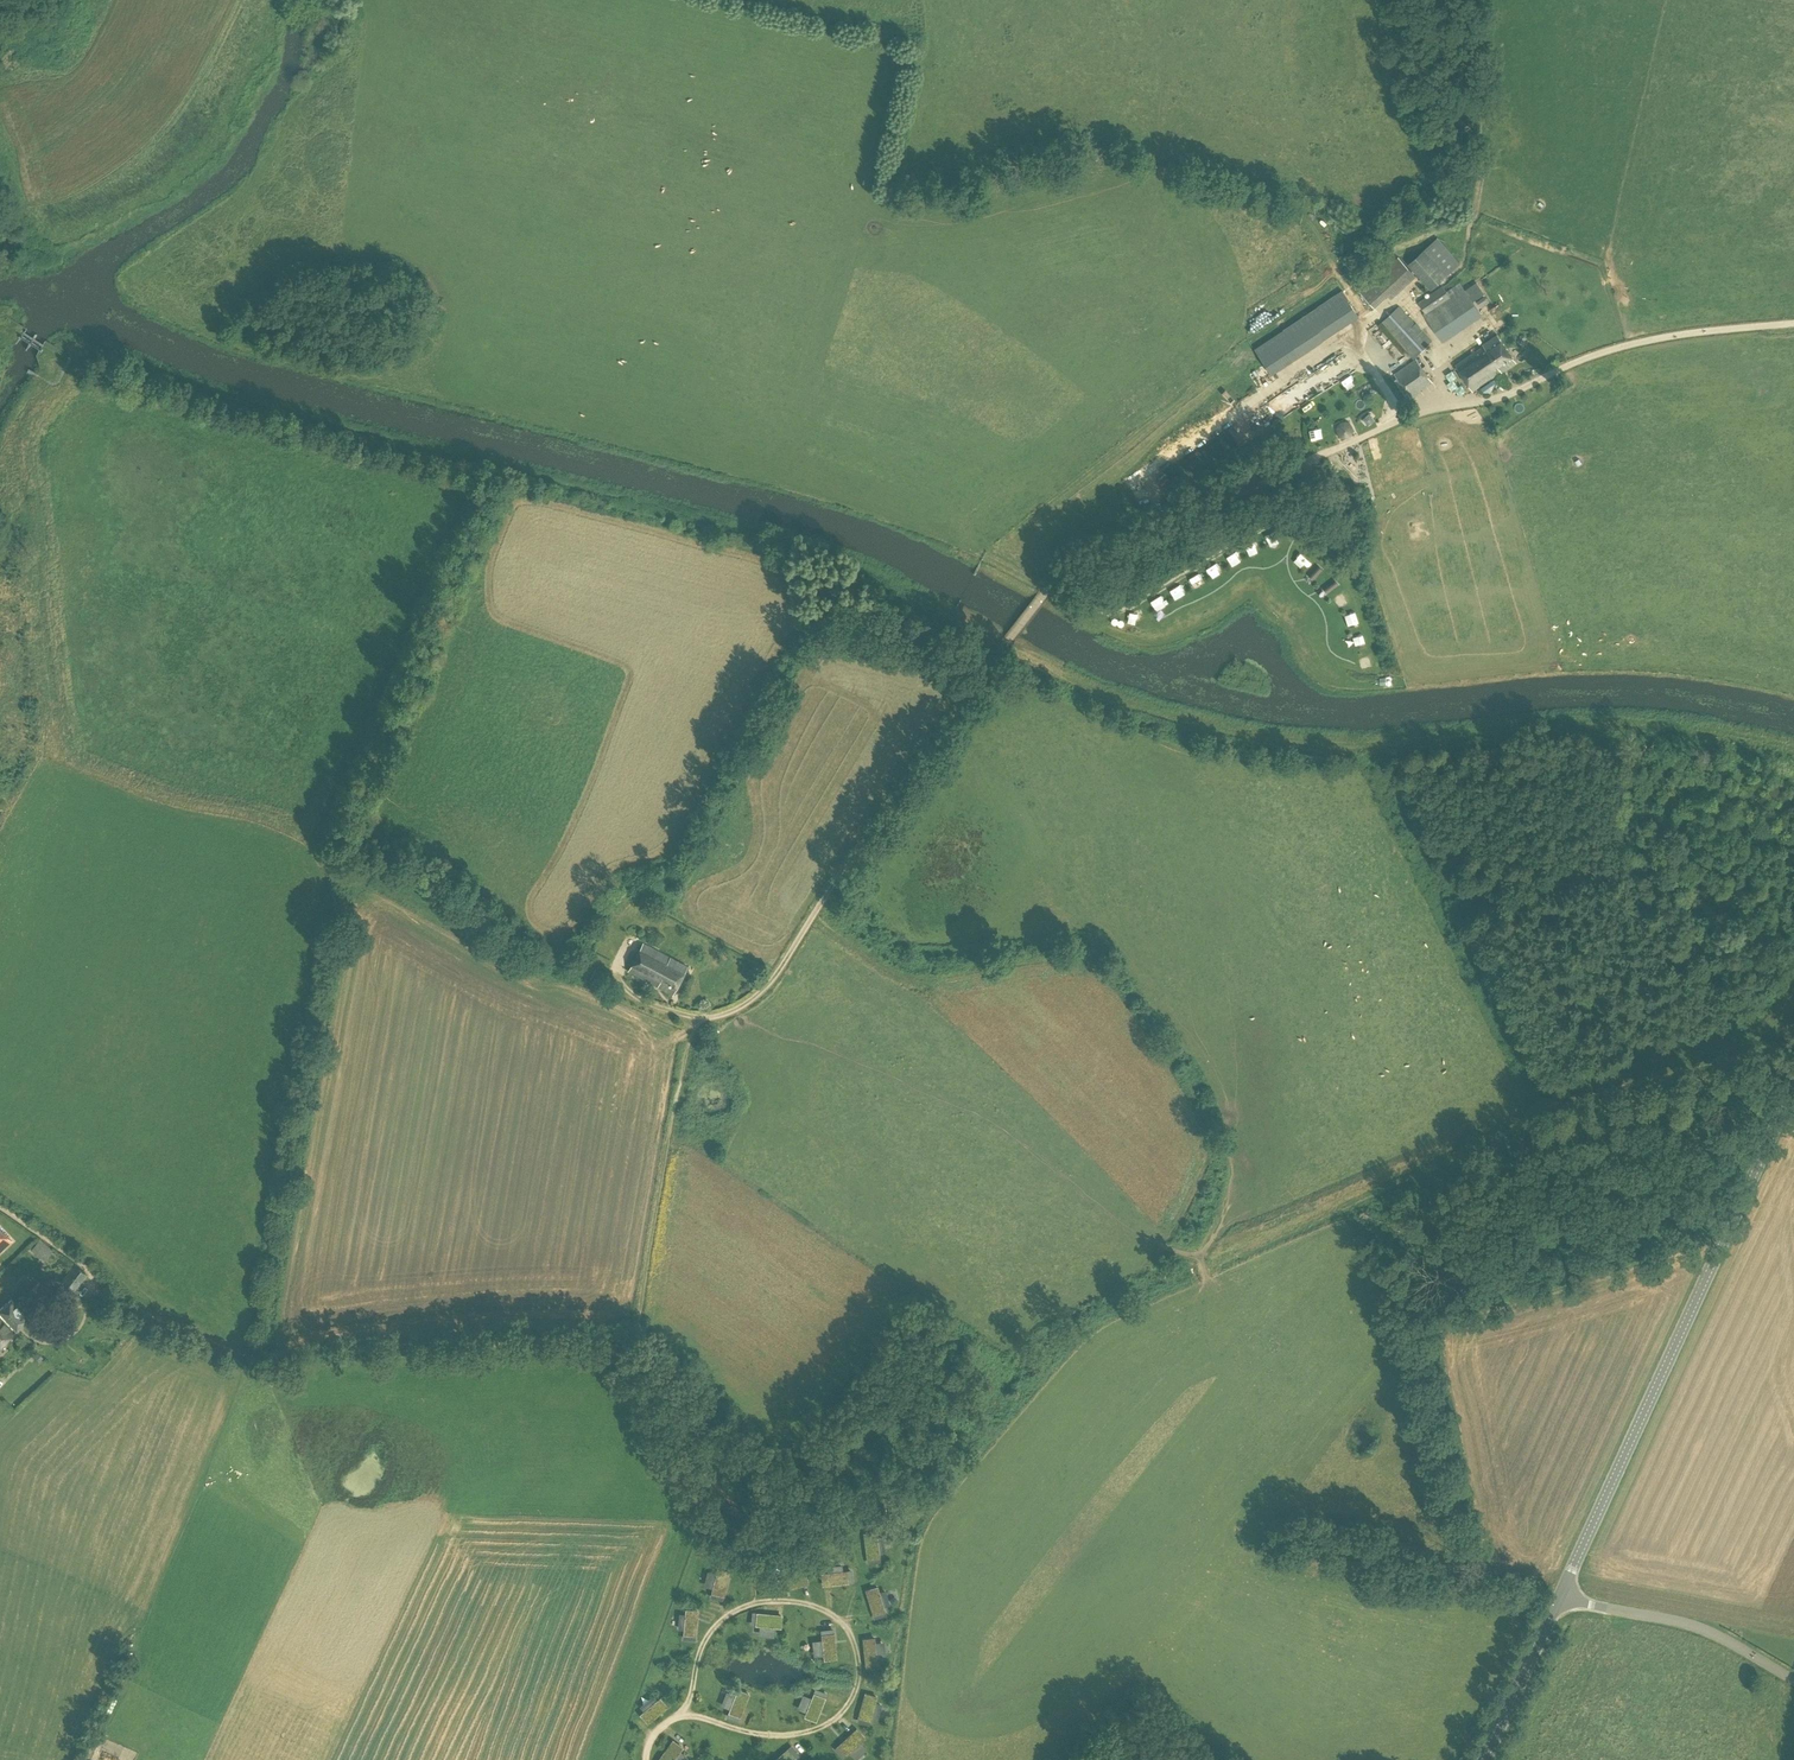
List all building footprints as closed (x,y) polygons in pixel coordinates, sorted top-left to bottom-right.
[(1430,289),(1460,263),(1437,238),(1408,264),(1430,289)] [(1284,255),(1289,251),(1280,239),(1275,242),(1284,255)] [(1280,264),(1282,274),(1295,271),(1293,261),(1280,264)] [(1462,288),(1459,283),(1452,288),(1449,284),(1444,288),(1443,285),(1418,302),(1426,313),(1424,314),(1443,342),(1482,316),(1463,288),(1462,288)] [(1372,297),(1377,305),(1392,295),(1387,287),(1372,297)] [(1345,292),(1258,351),(1273,374),(1361,315),(1345,292)] [(1413,358),(1432,341),(1399,306),(1381,323),(1413,358)] [(1503,372),(1517,362),(1497,334),(1483,344),(1484,345),(1456,364),(1474,391),(1502,371),(1503,372)] [(1396,345),(1386,357),(1395,365),(1406,353),(1396,345)] [(1411,398),(1433,382),(1416,358),(1394,373),(1411,398)] [(1261,376),(1258,379),(1254,374),(1238,388),(1242,392),(1237,397),(1243,404),(1267,382),(1261,376)] [(1354,434),(1354,430),(1354,426),(1351,423),(1348,420),(1346,420),(1343,420),(1339,421),(1336,423),(1334,427),(1334,431),(1335,435),(1337,438),(1340,440),(1343,440),(1345,441),(1348,440),(1352,437),(1354,434)] [(1278,530),(1291,524),(1288,517),(1274,522),(1278,530)] [(1296,529),(1304,539),(1312,532),(1303,522),(1296,529)] [(1303,549),(1293,549),(1293,560),(1303,560),(1303,549)] [(1317,565),(1309,573),(1315,579),(1323,570),(1317,565)] [(1334,579),(1324,586),(1329,592),(1338,585),(1334,579)] [(1149,611),(1158,604),(1153,598),(1145,605),(1149,611)] [(673,995),(688,966),(643,943),(628,971),(673,995)] [(12,1241),(0,1228),(0,1253),(12,1241)] [(45,1261),(54,1250),(40,1239),(31,1250),(45,1261)] [(72,1293),(87,1275),(74,1264),(59,1283),(72,1293)] [(0,1310),(6,1316),(11,1322),(18,1329),(30,1318),(12,1299),(0,1310)] [(0,1310),(0,1346),(18,1329),(11,1322),(6,1316),(0,1310)] [(827,1572),(821,1573),(823,1586),(853,1583),(852,1569),(843,1570),(842,1564),(827,1566),(827,1572)] [(723,1601),(730,1571),(717,1568),(716,1573),(707,1571),(704,1586),(712,1588),(710,1597),(723,1601)] [(879,1594),(877,1587),(876,1587),(871,1589),(867,1590),(868,1594),(869,1599),(873,1612),(875,1617),(879,1616),(885,1614),(883,1608),(882,1606),(886,1604),(888,1604),(888,1602),(885,1593),(885,1592),(884,1592),(879,1594)] [(695,1610),(686,1609),(685,1610),(685,1614),(679,1614),(678,1629),(684,1629),(683,1639),(696,1640),(698,1616),(699,1610),(695,1610)] [(781,1628),(782,1615),(752,1612),(751,1625),(759,1626),(758,1635),(774,1637),(775,1627),(781,1628)] [(824,1660),(837,1659),(834,1628),(821,1630),(822,1640),(812,1641),(814,1656),(824,1655),(824,1660)] [(875,1642),(875,1637),(862,1638),(865,1665),(878,1664),(877,1657),(883,1657),(882,1641),(875,1642)] [(739,1722),(750,1693),(737,1688),(735,1695),(726,1691),(721,1706),(729,1709),(726,1717),(739,1722)] [(816,1722),(827,1693),(815,1688),(811,1698),(803,1695),(797,1709),(806,1713),(804,1717),(816,1722)] [(655,1702),(651,1697),(640,1706),(644,1711),(639,1714),(648,1724),(669,1707),(661,1697),(655,1702)] [(843,1758),(850,1753),(861,1742),(865,1738),(856,1728),(834,1749),(843,1758)] [(673,1739),(658,1759),(674,1759),(684,1747),(673,1739)] [(774,1759),(794,1759),(800,1755),(791,1745),(774,1759)]
